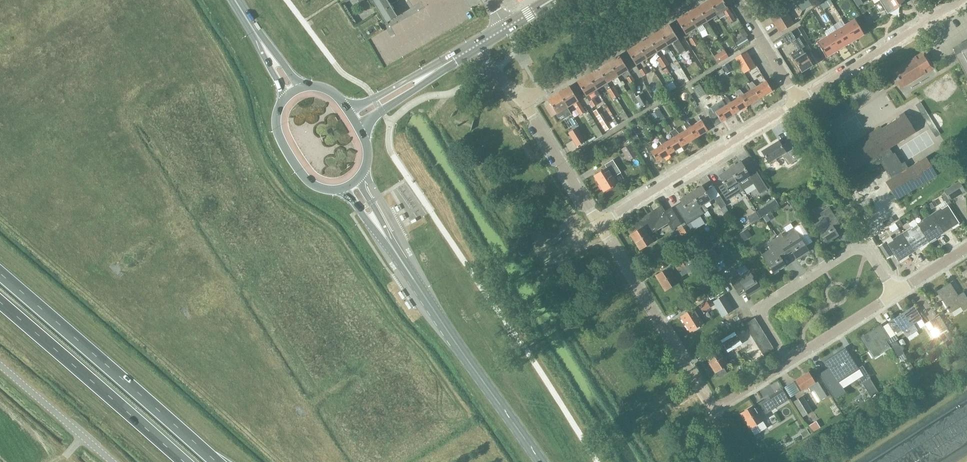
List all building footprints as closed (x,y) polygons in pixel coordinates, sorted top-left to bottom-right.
[(386,21),(396,16),(386,0),(373,0),(386,21)] [(727,9),(722,0),(710,0),(709,1),(717,15),(723,11),(726,16),(730,23),(734,20),(730,14),(727,9)] [(905,3),(903,0),(884,0),(880,2),(887,14),(905,3)] [(707,21),(717,15),(709,1),(698,7),(702,13),(706,21),(707,21)] [(710,26),(707,21),(706,21),(702,13),(698,7),(688,14),(691,19),(696,28),(702,24),(705,29),(707,28),(710,33),(716,30),(713,25),(710,26)] [(772,22),(787,13),(783,7),(769,16),(772,22)] [(776,27),(790,18),(787,13),(772,22),(776,27)] [(685,34),(696,28),(691,19),(688,14),(677,20),(685,34)] [(779,33),(794,24),(790,18),(776,27),(779,33)] [(864,34),(855,19),(845,25),(854,40),(864,34)] [(681,45),(678,39),(670,25),(659,32),(667,46),(673,42),(680,54),(685,51),(681,45)] [(854,40),(845,25),(836,30),(845,46),(854,40)] [(845,46),(836,30),(826,36),(836,51),(845,46)] [(878,46),(885,42),(878,31),(872,34),(878,46)] [(657,52),(667,46),(659,32),(648,38),(657,52)] [(788,45),(793,41),(796,40),(791,32),(782,37),(785,43),(788,45)] [(693,46),(697,43),(694,36),(689,39),(693,46)] [(746,36),(736,43),(739,48),(749,42),(746,36)] [(836,51),(826,36),(817,42),(826,57),(836,51)] [(646,58),(657,52),(648,38),(638,44),(646,58)] [(813,66),(806,53),(805,54),(802,49),(804,47),(802,42),(799,38),(796,40),(793,41),(796,46),(799,51),(791,55),(801,73),(812,66),(813,66)] [(635,65),(646,58),(638,44),(627,51),(635,65)] [(966,48),(961,52),(955,56),(966,78),(966,50),(966,48)] [(681,55),(686,63),(693,59),(688,51),(681,55)] [(746,52),(735,58),(744,74),(755,67),(746,52)] [(924,74),(933,68),(923,52),(914,58),(891,73),(894,77),(892,78),(896,84),(897,83),(900,87),(923,73),(924,74)] [(660,64),(666,60),(663,55),(657,59),(660,64)] [(609,63),(617,76),(627,70),(619,56),(609,63)] [(606,83),(617,76),(609,63),(598,69),(606,83)] [(644,67),(639,70),(643,76),(647,73),(644,67)] [(596,89),(606,83),(598,69),(588,76),(596,89)] [(630,84),(635,81),(631,75),(626,78),(630,84)] [(588,76),(577,82),(585,96),(589,101),(593,107),(597,104),(594,99),(600,95),(596,89),(588,76)] [(753,89),(759,99),(772,90),(766,81),(757,87),(752,81),(748,84),(752,90),(753,89)] [(650,92),(654,90),(650,82),(645,84),(650,92)] [(691,88),(698,99),(706,93),(699,83),(691,88)] [(610,95),(616,91),(613,86),(607,90),(610,95)] [(570,87),(559,94),(567,107),(573,103),(576,109),(580,115),(585,112),(581,106),(578,101),(578,100),(570,87)] [(746,106),(759,99),(753,89),(752,90),(745,94),(739,89),(735,92),(739,98),(740,97),(746,106)] [(613,99),(618,96),(616,91),(610,95),(613,99)] [(638,109),(644,106),(648,104),(641,93),(636,96),(633,93),(630,95),(638,109)] [(556,114),(567,107),(559,94),(548,100),(556,114)] [(740,97),(739,98),(732,102),(727,97),(723,100),(726,105),(728,105),(733,114),(746,106),(740,97)] [(728,105),(726,105),(719,110),(715,104),(710,107),(708,109),(708,114),(715,127),(726,120),(725,119),(733,114),(728,105)] [(837,108),(841,114),(841,115),(845,112),(841,105),(837,108)] [(597,109),(593,111),(605,131),(610,127),(602,113),(600,114),(597,109)] [(892,178),(885,183),(896,200),(923,183),(937,175),(926,157),(908,168),(904,162),(900,164),(894,153),(892,154),(888,149),(914,132),(903,113),(898,116),(899,118),(881,129),(880,127),(862,138),(863,140),(846,150),(845,148),(840,151),(853,171),(865,163),(869,170),(881,163),(887,173),(888,173),(892,178)] [(689,128),(695,138),(708,130),(702,120),(692,126),(688,121),(684,124),(687,129),(689,128)] [(576,147),(578,146),(585,141),(577,127),(568,133),(576,147)] [(682,146),(695,138),(689,128),(687,129),(680,134),(675,129),(671,132),(674,137),(676,136),(682,146)] [(639,140),(637,137),(634,131),(628,134),(634,143),(639,140)] [(669,154),(682,146),(676,136),(674,137),(667,142),(663,137),(659,140),(662,145),(664,144),(669,154)] [(796,165),(801,162),(792,147),(785,151),(779,141),(761,152),(768,163),(770,165),(777,161),(775,159),(783,154),(789,164),(793,161),(796,165)] [(816,151),(821,148),(817,142),(812,145),(816,151)] [(622,149),(629,160),(637,155),(630,144),(622,149)] [(657,161),(669,154),(664,144),(662,145),(655,150),(650,144),(646,147),(650,153),(651,152),(657,161)] [(617,183),(613,177),(620,172),(612,160),(605,165),(607,168),(594,176),(603,191),(617,183)] [(766,189),(753,167),(746,171),(744,167),(740,162),(730,168),(733,174),(742,189),(742,190),(753,183),(759,193),(766,189)] [(742,189),(733,174),(730,168),(719,175),(728,190),(733,186),(737,192),(742,189)] [(946,203),(965,191),(959,181),(943,191),(945,194),(941,197),(943,201),(944,200),(946,203)] [(818,185),(807,192),(811,199),(816,196),(820,203),(827,199),(818,185)] [(690,192),(703,213),(707,210),(704,204),(710,200),(701,186),(690,192)] [(662,190),(657,192),(663,202),(667,200),(662,190)] [(703,214),(703,213),(690,192),(679,199),(680,201),(674,205),(686,225),(703,214)] [(724,214),(729,211),(718,195),(714,198),(724,214)] [(940,208),(932,213),(943,233),(959,223),(947,205),(942,209),(941,208),(940,208)] [(639,229),(631,234),(640,249),(653,241),(649,235),(667,224),(671,230),(681,224),(670,208),(667,210),(665,206),(653,213),(652,211),(635,222),(639,229)] [(821,223),(816,226),(826,242),(837,235),(835,231),(842,227),(837,220),(837,221),(829,208),(820,214),(822,217),(819,219),(821,223)] [(928,243),(943,233),(932,214),(922,220),(923,221),(917,225),(928,243)] [(885,227),(893,221),(891,217),(882,222),(885,227)] [(895,223),(888,227),(891,232),(898,228),(895,223)] [(913,252),(928,243),(917,225),(912,228),(911,227),(901,233),(913,252)] [(677,229),(682,237),(687,234),(682,226),(677,229)] [(787,231),(776,238),(788,258),(794,254),(796,258),(807,250),(794,229),(788,233),(787,231)] [(898,262),(913,252),(901,233),(892,239),(893,240),(887,244),(898,262)] [(762,256),(773,272),(784,265),(782,261),(788,258),(776,238),(767,244),(771,251),(762,256)] [(878,246),(886,258),(892,254),(884,242),(878,246)] [(719,260),(713,250),(703,256),(710,266),(719,260)] [(681,260),(673,265),(677,271),(684,266),(681,260)] [(745,265),(727,276),(734,289),(739,296),(746,292),(748,295),(759,288),(745,265)] [(665,290),(678,283),(668,267),(656,275),(665,290)] [(966,308),(966,299),(963,293),(957,296),(949,284),(937,292),(947,307),(946,308),(947,310),(948,309),(950,313),(960,307),(963,311),(966,308)] [(708,293),(706,294),(710,299),(719,294),(716,288),(708,293)] [(723,295),(713,301),(722,316),(733,310),(723,295)] [(694,308),(680,316),(690,331),(703,323),(698,315),(703,312),(703,311),(710,307),(706,301),(694,309),(694,308)] [(913,307),(895,319),(902,330),(906,337),(917,330),(913,323),(921,318),(913,307)] [(754,318),(744,324),(763,354),(773,348),(754,318)] [(925,325),(933,338),(943,332),(935,319),(925,325)] [(881,325),(889,336),(895,333),(887,321),(881,325)] [(885,341),(888,339),(880,326),(861,338),(873,357),(883,351),(882,349),(888,346),(885,341)] [(904,353),(895,340),(889,344),(897,357),(904,353)] [(722,355),(735,347),(732,342),(719,350),(719,349),(706,357),(715,372),(716,371),(719,376),(725,372),(722,367),(728,364),(722,355)] [(845,349),(825,361),(839,382),(858,370),(845,349)] [(811,392),(814,390),(818,397),(825,393),(817,380),(815,381),(809,371),(795,380),(802,391),(808,387),(811,392)] [(877,392),(869,378),(862,382),(871,396),(877,392)] [(782,389),(775,393),(781,404),(788,400),(782,389)] [(775,393),(769,397),(776,408),(781,404),(775,393)] [(793,401),(803,417),(812,411),(802,396),(793,401)] [(753,405),(741,413),(750,428),(753,427),(763,420),(757,412),(762,409),(765,414),(776,408),(769,397),(759,403),(754,406),(753,405)]
